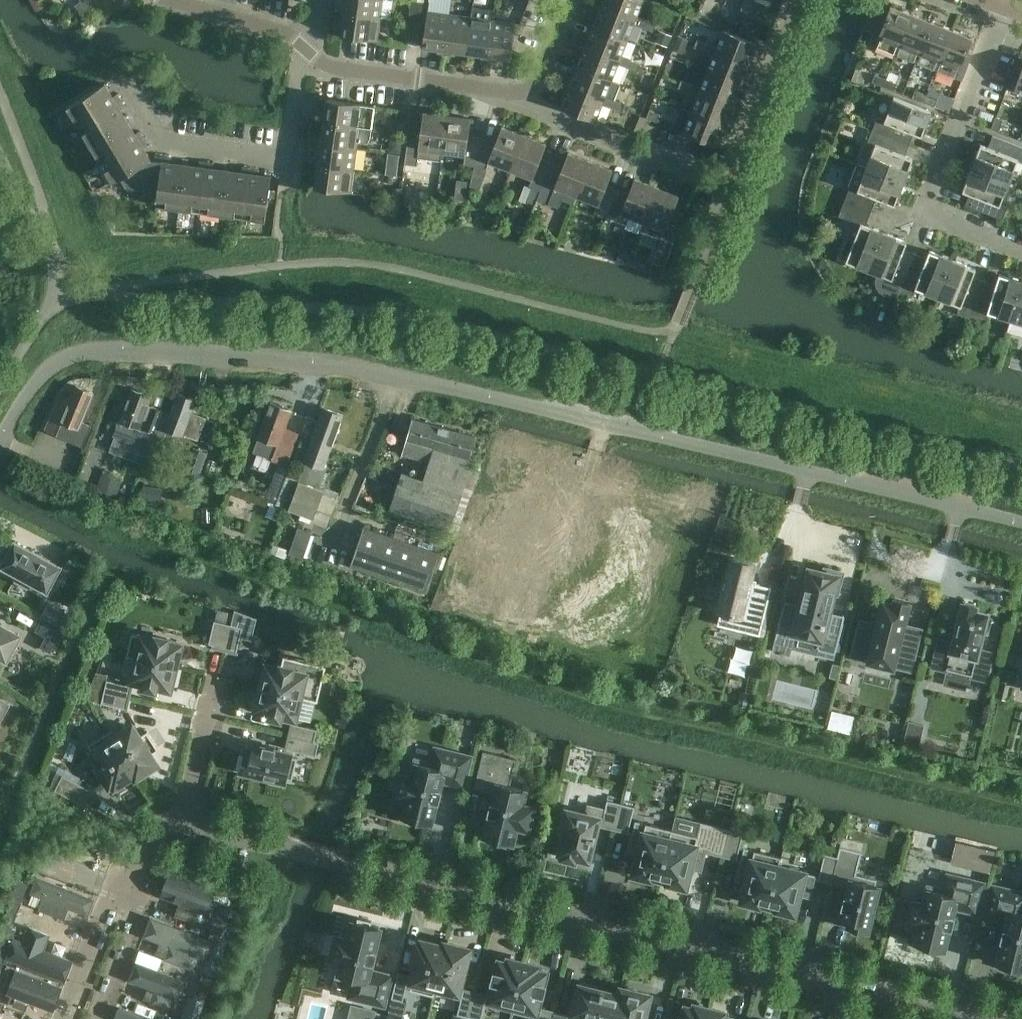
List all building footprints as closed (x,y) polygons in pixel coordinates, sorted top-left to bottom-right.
[(75,4),(81,14),(103,1),(103,0),(82,0),(75,4)] [(383,0),(346,0),(345,6),(341,6),(340,13),(380,18),(383,0)] [(420,23),(423,2),(410,0),(409,8),(411,9),(409,21),(420,23)] [(601,6),(635,20),(636,16),(643,0),(604,0),(601,6)] [(748,13),(752,3),(744,0),(740,10),(748,13)] [(601,6),(593,27),(627,40),(633,23),(643,27),(646,20),(636,16),(635,20),(601,6)] [(896,54),(911,14),(890,6),(875,46),(896,54)] [(471,17),(467,53),(481,55),(480,59),(487,60),(493,20),(494,10),(473,7),(471,17)] [(445,54),(450,14),(428,11),(426,24),(423,47),(438,49),(438,53),(445,54)] [(380,18),(340,13),(339,20),(343,20),(341,36),(377,41),(380,18)] [(450,14),(445,54),(451,55),(452,51),(467,53),(471,17),(450,14)] [(896,54),(916,62),(931,22),(911,14),(896,54)] [(493,20),(487,60),(494,61),(495,57),(510,59),(515,23),(493,20)] [(653,31),(656,24),(646,20),(643,27),(653,31)] [(916,62),(936,70),(952,30),(931,22),(916,62)] [(593,27),(586,47),(619,60),(620,56),(627,40),(593,27)] [(952,30),(936,70),(957,78),(972,38),(952,30)] [(660,31),(656,42),(668,47),(672,36),(660,31)] [(724,31),(717,47),(707,43),(704,51),(714,55),(715,51),(749,64),(757,44),(724,31)] [(678,36),(673,50),(683,54),(688,41),(678,36)] [(697,39),(694,47),(704,51),(707,43),(697,39)] [(586,47),(578,67),(611,80),(617,64),(627,68),(630,60),(620,56),(619,60),(586,47)] [(715,51),(714,55),(708,71),(741,84),(749,64),(715,51)] [(1019,57),(1009,84),(1015,86),(1014,90),(1021,93),(1021,58),(1019,57)] [(641,64),(630,60),(627,68),(638,72),(641,64)] [(578,67),(570,87),(603,100),(605,96),(615,100),(621,84),(611,80),(578,67)] [(688,92),(698,95),(700,92),(733,105),(741,84),(708,71),(701,88),(691,84),(688,92)] [(883,86),(886,79),(875,74),(872,82),(883,86)] [(886,79),(883,86),(894,91),(897,83),(886,79)] [(678,88),(688,92),(691,84),(681,80),(678,88)] [(79,126),(121,100),(117,94),(113,96),(105,83),(67,106),(79,126)] [(570,87),(562,108),(595,121),(602,104),(612,108),(615,100),(605,96),(603,100),(570,87)] [(923,102),(926,95),(915,90),(912,98),(923,102)] [(698,95),(692,112),(725,125),(733,105),(700,92),(698,95)] [(926,95),(923,102),(934,106),(937,99),(926,95)] [(910,144),(914,133),(922,135),(931,111),(894,97),(885,120),(877,117),(872,129),(910,144)] [(79,126),(90,144),(128,121),(121,109),(124,107),(121,100),(79,126)] [(321,115),(320,121),(371,129),(374,106),(327,100),(325,115),(321,115)] [(622,112),(625,104),(615,100),(612,108),(622,112)] [(725,125),(692,112),(683,108),(674,129),(717,146),(725,125)] [(406,111),(398,110),(396,122),(404,123),(406,111)] [(660,114),(649,110),(646,117),(657,121),(660,114)] [(441,161),(442,151),(447,115),(424,112),(421,132),(409,130),(405,156),(404,164),(417,166),(418,157),(441,161)] [(447,115),(442,151),(465,154),(464,164),(475,167),(481,142),(468,138),(470,119),(447,115)] [(995,117),(991,128),(998,131),(1003,120),(995,117)] [(90,144),(101,163),(143,137),(139,131),(135,133),(128,121),(90,144)] [(321,143),(357,148),(357,142),(363,143),(368,142),(370,138),(371,129),(320,121),(319,128),(323,129),(321,143)] [(481,142),(475,167),(486,169),(489,160),(511,169),(524,135),(502,127),(495,145),(481,142)] [(875,145),(866,167),(904,181),(913,158),(905,155),(910,144),(872,129),(868,142),(875,145)] [(524,135),(511,169),(532,177),(529,186),(525,185),(519,200),(527,203),(527,202),(535,204),(537,200),(550,167),(538,163),(546,144),(524,135)] [(1017,160),(1021,162),(1021,147),(993,136),(988,147),(981,144),(971,167),(1009,182),(1017,160)] [(143,137),(101,163),(113,182),(121,177),(151,159),(143,146),(147,144),(143,137)] [(390,140),(388,152),(400,154),(402,142),(390,140)] [(354,170),(357,148),(321,143),(319,158),(315,157),(314,164),(354,170)] [(561,171),(550,167),(537,200),(558,208),(561,200),(573,204),(577,195),(590,161),(568,153),(561,171)] [(158,190),(163,157),(155,156),(155,160),(151,159),(121,177),(126,186),(158,190)] [(179,208),(185,164),(171,162),(171,158),(163,157),(158,190),(156,205),(179,208)] [(388,158),(386,174),(398,175),(400,159),(388,158)] [(590,161),(577,195),(598,203),(595,212),(607,217),(616,193),(605,188),(612,170),(590,161)] [(200,211),(207,163),(199,162),(199,166),(185,164),(179,208),(200,211)] [(207,163),(200,211),(222,214),(228,170),(213,168),(214,164),(207,163)] [(351,192),(354,170),(314,164),(313,171),(317,172),(315,187),(351,192)] [(859,164),(844,201),(871,212),(877,198),(895,204),(904,181),(866,167),(859,164)] [(222,214),(243,217),(249,168),(242,167),(242,172),(228,170),(222,214)] [(1000,204),(1009,182),(971,167),(962,191),(970,194),(965,205),(1002,220),(1007,207),(1000,204)] [(249,168),(243,217),(266,220),(271,176),(256,174),(257,169),(249,168)] [(616,193),(607,217),(640,230),(643,221),(656,187),(635,179),(627,197),(616,193)] [(673,243),(682,219),(671,214),(678,196),(656,187),(643,221),(665,229),(661,238),(673,243)] [(403,188),(392,188),(392,203),(403,203),(403,188)] [(866,226),(871,212),(844,201),(839,216),(860,224),(846,261),(869,270),(884,233),(866,226)] [(915,253),(904,249),(907,242),(884,233),(869,270),(877,273),(875,279),(875,283),(877,287),(879,291),(881,293),(886,295),(892,297),(892,296),(898,298),(900,291),(915,253)] [(915,253),(900,291),(913,295),(916,288),(938,297),(953,259),(929,250),(926,258),(915,253)] [(984,281),(973,276),(976,269),(953,259),(938,297),(960,305),(957,313),(971,318),(984,281)] [(984,281),(971,318),(985,324),(988,312),(1011,319),(1021,284),(1021,281),(999,274),(995,285),(984,281)] [(1007,331),(1021,335),(1021,284),(1011,319),(1007,331)] [(57,434),(58,432),(63,421),(79,428),(93,393),(76,385),(70,398),(61,395),(47,430),(57,434)] [(130,389),(113,435),(146,448),(153,432),(155,425),(161,411),(147,406),(150,397),(130,389)] [(195,401),(177,394),(170,414),(162,411),(154,433),(164,437),(167,430),(182,436),(182,435),(198,441),(207,418),(191,412),(195,401)] [(290,409),(271,402),(255,447),(252,453),(287,466),(301,434),(284,427),(290,409)] [(316,487),(342,415),(322,408),(299,472),(286,507),(312,517),(312,518),(328,524),(337,500),(322,495),(323,489),(316,487)] [(475,436),(413,419),(403,454),(428,461),(466,470),(475,436)] [(199,478),(207,453),(193,448),(184,473),(199,478)] [(466,470),(428,461),(421,480),(400,473),(387,511),(447,532),(461,494),(460,493),(468,471),(466,470)] [(265,500),(286,507),(299,472),(278,464),(265,500)] [(544,556),(558,513),(531,503),(531,504),(519,500),(510,526),(522,530),(516,547),(544,556)] [(440,553),(364,526),(351,565),(427,591),(440,553)] [(15,541),(12,546),(8,544),(0,557),(5,560),(2,565),(17,574),(15,578),(30,586),(32,582),(48,590),(61,566),(15,541)] [(571,558),(575,546),(563,542),(559,554),(571,558)] [(730,559),(717,611),(721,612),(718,625),(760,635),(772,587),(752,582),(756,565),(730,559)] [(821,638),(818,650),(835,654),(845,616),(828,611),(833,591),(836,592),(841,573),(826,570),(825,573),(810,570),(806,587),(802,586),(798,604),(784,601),(775,639),(792,643),(795,632),(821,638)] [(494,606),(518,614),(524,596),(508,591),(507,592),(499,590),(494,606)] [(868,662),(894,669),(894,666),(911,671),(920,635),(903,630),(910,603),(894,599),(893,603),(883,601),(877,624),(860,619),(851,656),(868,660),(868,662)] [(64,627),(70,615),(49,603),(42,616),(64,627)] [(957,623),(958,623),(953,642),(938,638),(931,667),(947,671),(948,669),(971,675),(971,677),(987,681),(994,652),(979,648),(983,633),(988,634),(992,618),(987,617),(988,613),(976,611),(977,607),(974,606),(966,603),(966,604),(963,603),(961,611),(960,611),(957,623)] [(231,624),(225,650),(237,653),(237,651),(240,637),(243,627),(254,630),(257,618),(235,610),(231,625),(231,624)] [(64,631),(43,619),(36,630),(47,636),(41,647),(52,653),(64,631)] [(214,620),(209,644),(213,645),(213,647),(222,649),(225,650),(231,624),(228,624),(214,620)] [(7,659),(20,635),(0,624),(0,655),(7,659)] [(127,655),(177,667),(182,647),(181,647),(181,644),(167,641),(167,638),(157,636),(156,638),(132,633),(127,655)] [(173,687),(177,667),(127,655),(127,656),(136,658),(131,680),(145,684),(145,686),(155,689),(156,686),(170,690),(171,687),(173,687)] [(284,657),(282,665),(281,668),(267,664),(266,667),(264,666),(259,687),(318,700),(326,667),(284,657)] [(127,709),(132,685),(131,685),(107,680),(101,703),(125,708),(125,709),(127,709)] [(318,701),(318,700),(259,687),(255,707),(256,707),(256,710),(270,713),(270,716),(280,718),(281,716),(295,719),(301,697),(318,701)] [(9,704),(0,700),(0,721),(9,704)] [(289,735),(314,741),(317,729),(293,724),(293,723),(292,723),(289,735)] [(109,731),(108,732),(137,777),(138,776),(156,765),(154,762),(155,761),(151,754),(159,749),(148,731),(139,736),(133,725),(113,738),(109,731)] [(108,732),(88,744),(102,766),(99,768),(110,785),(113,784),(115,787),(134,774),(136,777),(137,777),(108,732)] [(319,742),(314,741),(289,735),(286,749),(287,749),(316,756),(319,742)] [(292,780),(297,758),(292,757),(293,754),(275,750),(275,748),(265,745),(264,748),(253,745),(251,753),(244,752),(240,769),(269,776),(268,780),(282,784),(283,780),(287,781),(287,778),(292,780)] [(396,796),(408,799),(404,817),(407,818),(406,822),(420,826),(421,822),(430,824),(436,800),(438,801),(441,790),(438,789),(441,780),(463,785),(469,757),(436,749),(433,763),(415,758),(410,776),(401,774),(396,796)] [(483,751),(482,756),(474,788),(496,793),(494,803),(491,802),(489,813),(491,814),(485,838),(494,840),(493,844),(507,847),(508,843),(511,844),(516,826),(528,829),(534,807),(521,804),(525,789),(510,785),(517,759),(483,751)] [(89,789),(63,775),(55,790),(82,804),(90,789),(89,788),(89,789)] [(615,828),(621,803),(607,800),(605,809),(588,805),(586,815),(567,810),(563,828),(566,829),(561,853),(564,853),(563,857),(575,860),(575,856),(588,859),(597,824),(615,828)] [(621,803),(615,828),(629,832),(629,831),(629,830),(634,806),(621,803)] [(660,879),(672,830),(635,821),(628,849),(638,852),(633,874),(651,879),(651,877),(660,879)] [(730,829),(699,822),(696,836),(672,830),(660,879),(668,881),(668,883),(686,887),(691,865),(701,868),(706,849),(710,850),(709,852),(724,856),(730,830),(730,829)] [(730,830),(724,856),(737,859),(737,858),(737,857),(743,833),(730,830)] [(840,846),(837,857),(831,882),(850,887),(847,897),(845,896),(842,907),(845,907),(842,918),(850,921),(849,927),(866,932),(874,903),(877,904),(881,889),(877,889),(878,885),(876,884),(877,879),(856,874),(862,852),(840,846)] [(769,905),(781,856),(744,847),(737,876),(747,879),(742,901),(760,905),(760,903),(769,905)] [(831,882),(837,857),(825,853),(819,878),(818,877),(818,879),(831,882)] [(782,857),(781,856),(769,905),(777,907),(777,910),(795,914),(800,892),(810,894),(815,875),(779,866),(782,857)] [(170,873),(161,895),(178,902),(180,902),(175,915),(183,918),(194,922),(198,910),(206,912),(215,890),(170,873)] [(982,884),(949,876),(945,889),(927,885),(922,903),(914,901),(908,923),(921,926),(916,944),(920,945),(919,949),(933,952),(934,948),(942,951),(948,927),(951,927),(954,917),(951,916),(953,906),(975,912),(982,884)] [(37,877),(31,892),(44,897),(40,909),(64,918),(68,906),(88,914),(93,899),(37,877)] [(22,902),(29,884),(17,880),(10,898),(22,902)] [(994,887),(987,915),(1009,920),(1006,930),(1004,929),(1001,940),(1004,940),(998,964),(1006,966),(1005,970),(1020,974),(1020,970),(1021,970),(1021,894),(994,887)] [(223,904),(240,910),(242,903),(226,897),(223,904)] [(7,911),(17,915),(22,902),(12,899),(7,911)] [(228,906),(223,919),(233,923),(238,910),(228,906)] [(12,927),(17,915),(7,911),(2,923),(12,927)] [(350,996),(384,1004),(390,976),(369,971),(371,961),(374,962),(376,951),(374,951),(379,927),(371,925),(372,921),(358,917),(357,921),(353,920),(349,938),(336,935),(331,957),(340,960),(335,978),(354,982),(350,996)] [(205,959),(212,942),(152,918),(145,936),(162,942),(158,953),(166,957),(165,957),(194,968),(198,956),(205,959)] [(0,925),(0,957),(5,959),(16,930),(0,924),(0,925)] [(15,939),(8,958),(65,980),(72,961),(42,950),(48,934),(30,927),(24,943),(15,939)] [(214,976),(215,976),(226,945),(213,940),(202,971),(204,972),(214,976)] [(416,965),(410,990),(433,995),(446,943),(445,943),(444,946),(422,941),(421,944),(418,944),(413,964),(416,965)] [(446,943),(433,995),(434,995),(436,988),(458,993),(468,952),(467,952),(468,949),(446,943)] [(488,1005),(511,1011),(524,962),(509,959),(508,963),(499,961),(496,972),(494,971),(491,982),(494,982),(488,1005)] [(524,962),(511,1011),(533,1016),(533,1018),(551,1018),(553,1011),(537,1007),(541,994),(543,994),(546,984),(543,983),(546,972),(538,970),(539,966),(524,962)] [(179,998),(186,982),(136,963),(130,979),(156,989),(155,993),(148,990),(145,997),(152,1000),(152,1002),(172,1010),(177,997),(179,998)] [(17,970),(8,993),(16,996),(13,1005),(26,1010),(30,1001),(53,1010),(61,987),(17,970)] [(204,972),(199,984),(209,988),(214,976),(204,972)] [(403,1001),(409,977),(410,977),(410,975),(398,973),(392,998),(403,1001)] [(620,995),(596,989),(596,986),(581,982),(577,997),(576,997),(573,1009),(574,1009),(573,1013),(598,1018),(614,1018),(620,995)] [(204,1001),(209,988),(199,984),(194,997),(204,1001)] [(614,1018),(643,1018),(649,995),(636,992),(637,990),(625,988),(625,989),(621,988),(620,995),(614,1018)] [(463,990),(457,1014),(469,1017),(475,992),(463,989),(463,990)] [(487,995),(475,992),(469,1017),(477,1018),(481,1018),(486,996),(487,996),(487,995)] [(205,1002),(190,996),(182,1018),(199,1018),(205,1002)] [(710,1008),(695,1005),(694,1009),(686,1006),(683,1017),(680,1017),(680,1018),(707,1018),(710,1008)] [(120,1008),(115,1018),(150,1018),(120,1008)] [(732,1018),(724,1016),(725,1012),(710,1008),(707,1018),(732,1018)]
